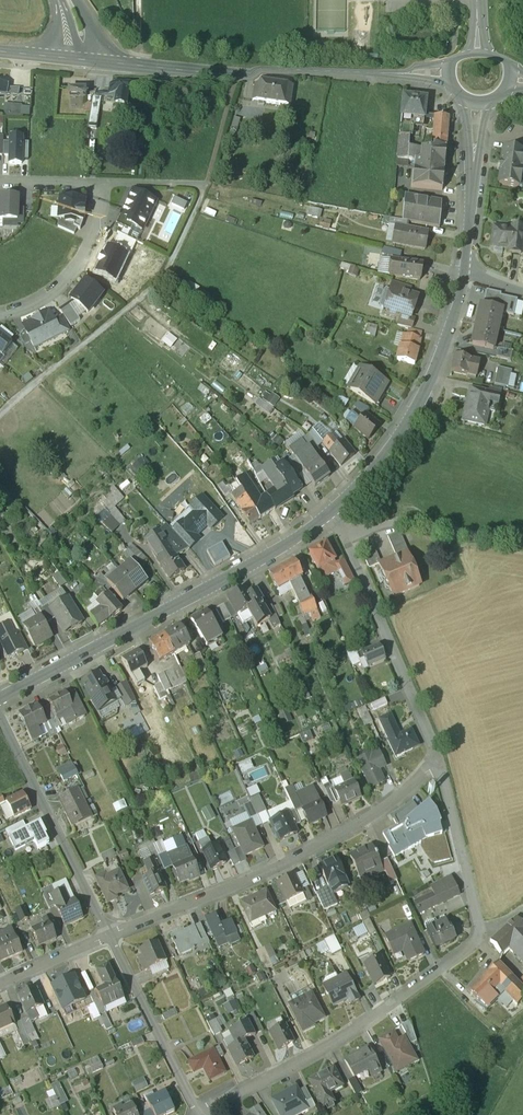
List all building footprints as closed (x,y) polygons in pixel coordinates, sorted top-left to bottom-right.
[(0,81),(0,106),(5,106),(6,106),(8,88),(8,85),(2,84),(3,81),(0,81)] [(20,89),(8,88),(6,106),(5,106),(5,107),(18,109),(20,89)] [(76,90),(68,90),(68,106),(79,106),(84,106),(84,102),(85,102),(86,101),(87,100),(86,99),(86,98),(85,97),(84,96),(85,90),(76,90)] [(128,94),(111,92),(109,104),(108,111),(125,114),(127,105),(128,94)] [(30,108),(31,98),(22,97),(22,108),(30,108)] [(109,104),(99,103),(98,114),(115,116),(114,125),(123,127),(125,114),(108,111),(109,104)] [(423,116),(401,114),(397,152),(407,154),(408,141),(416,142),(416,136),(422,136),(423,116)] [(100,117),(91,116),(86,148),(95,150),(100,117)] [(20,127),(4,126),(3,135),(20,137),(20,127)] [(446,134),(433,133),(430,163),(431,163),(444,164),(446,134)] [(407,154),(397,152),(395,175),(413,177),(418,177),(419,165),(407,164),(407,154)] [(9,160),(9,165),(9,177),(8,185),(22,185),(22,181),(22,164),(22,160),(9,160)] [(431,167),(419,166),(418,177),(413,177),(411,203),(440,206),(444,164),(431,163),(431,167)] [(521,168),(501,165),(499,179),(498,178),(497,186),(498,186),(496,199),(516,202),(521,168)] [(154,222),(131,211),(127,220),(126,220),(124,221),(123,223),(123,225),(123,227),(124,228),(122,232),(121,232),(120,232),(133,237),(129,244),(132,246),(141,250),(154,222)] [(439,218),(403,212),(402,220),(400,237),(406,238),(437,243),(439,218)] [(0,218),(0,221),(0,222),(0,240),(16,241),(17,219),(0,218)] [(168,229),(183,233),(186,222),(171,218),(168,229)] [(83,222),(59,220),(59,229),(58,229),(57,240),(64,240),(64,243),(72,244),(74,244),(74,241),(82,242),(83,222)] [(400,237),(402,220),(393,220),(392,236),(400,237)] [(326,232),(316,230),(314,236),(304,234),(303,239),(322,244),(326,232)] [(133,237),(120,232),(114,245),(129,252),(132,246),(129,244),(133,237)] [(394,242),(404,245),(406,238),(400,237),(392,236),(382,234),(381,241),(394,242)] [(72,244),(64,243),(64,240),(57,240),(56,247),(73,255),(75,249),(72,247),(72,244)] [(82,242),(74,241),(74,244),(72,244),(72,247),(75,249),(79,250),(82,242)] [(510,244),(491,241),(489,260),(507,262),(506,266),(518,267),(521,247),(509,246),(510,244)] [(394,242),(390,260),(393,260),(423,265),(425,248),(404,245),(394,242)] [(399,268),(387,265),(385,272),(397,275),(399,268)] [(376,289),(386,291),(387,275),(377,274),(376,289)] [(402,277),(389,276),(387,291),(400,293),(402,277)] [(420,280),(402,277),(400,293),(418,295),(420,280)] [(344,291),(352,293),(355,285),(343,281),(341,286),(345,287),(344,291)] [(408,302),(392,297),(388,307),(405,312),(406,309),(408,302)] [(101,314),(84,301),(70,320),(72,322),(68,325),(77,337),(85,332),(86,332),(101,314)] [(500,308),(485,305),(482,320),(499,324),(499,326),(511,329),(515,314),(499,310),(500,308)] [(406,309),(405,312),(388,307),(383,323),(386,325),(388,329),(393,331),(398,329),(399,329),(409,332),(415,314),(408,312),(407,309),(406,309)] [(482,320),(478,319),(476,329),(474,329),(472,338),(495,343),(499,326),(499,324),(482,320)] [(68,324),(58,331),(69,347),(79,340),(77,337),(68,325),(68,324)] [(409,332),(399,329),(395,339),(409,342),(412,333),(409,332)] [(215,337),(205,331),(199,342),(209,348),(215,337)] [(46,332),(31,340),(31,341),(23,345),(26,351),(25,351),(33,368),(59,355),(54,344),(53,344),(52,345),(46,332)] [(60,338),(53,342),(53,343),(53,344),(54,344),(59,355),(67,351),(60,338)] [(495,343),(472,338),(470,347),(472,347),(469,358),(490,363),(495,343)] [(375,341),(368,339),(365,350),(373,352),(375,341)] [(419,352),(402,348),(399,359),(416,363),(419,352)] [(161,359),(169,365),(176,356),(168,350),(161,359)] [(0,355),(0,376),(1,377),(1,376),(11,364),(0,355)] [(29,361),(25,355),(19,358),(23,365),(29,361)] [(416,363),(399,359),(396,374),(412,378),(416,363)] [(511,364),(497,361),(495,370),(509,373),(511,364)] [(468,373),(453,369),(449,384),(464,387),(468,373)] [(477,375),(468,373),(464,387),(474,389),(477,375)] [(509,382),(496,379),(492,396),(503,398),(506,399),(509,382)] [(386,398),(360,382),(348,402),(377,420),(385,406),(382,404),(386,398)] [(492,400),(488,399),(486,406),(498,409),(500,402),(492,400)] [(486,406),(469,402),(461,433),(482,438),(487,418),(496,420),(498,409),(486,406)] [(263,405),(260,410),(274,421),(280,414),(272,408),(270,411),(263,405)] [(269,429),(274,421),(260,410),(254,418),(269,429)] [(368,422),(357,416),(349,426),(350,426),(358,433),(363,427),(364,427),(368,422)] [(364,427),(363,427),(358,433),(350,426),(345,433),(353,440),(367,452),(378,438),(364,427)] [(323,455),(313,443),(307,447),(317,460),(322,456),(323,455)] [(317,460),(307,447),(307,446),(301,451),(302,451),(313,467),(319,463),(317,460)] [(342,454),(335,446),(329,450),(336,459),(342,454)] [(342,454),(336,459),(329,450),(323,455),(322,456),(329,464),(340,478),(353,468),(342,453),(342,454)] [(313,467),(302,451),(301,451),(288,461),(294,470),(295,471),(303,482),(316,472),(313,467)] [(295,471),(290,475),(298,487),(303,483),(302,482),(303,482),(295,471)] [(256,480),(252,483),(255,488),(262,483),(267,489),(275,484),(273,480),(267,472),(256,480)] [(287,472),(282,475),(292,491),(298,487),(287,472)] [(303,482),(302,482),(303,483),(313,498),(328,488),(317,472),(316,472),(303,482)] [(142,473),(127,484),(132,491),(148,480),(142,473)] [(282,475),(273,480),(275,484),(283,496),(291,507),(299,502),(292,491),(282,475)] [(252,483),(236,494),(242,504),(247,512),(257,506),(247,493),(255,488),(252,483)] [(283,496),(275,484),(267,489),(275,501),(283,496)] [(221,495),(217,497),(225,509),(231,503),(227,498),(225,500),(221,495)] [(275,501),(269,505),(278,517),(291,508),(291,507),(283,496),(275,501)] [(92,527),(98,534),(113,521),(121,514),(112,503),(102,511),(105,515),(92,527)] [(242,504),(231,510),(235,517),(237,516),(242,524),(251,519),(247,512),(242,504)] [(260,511),(257,506),(247,512),(251,519),(258,530),(278,517),(269,505),(260,511)] [(182,533),(170,543),(187,561),(199,550),(196,547),(206,537),(209,540),(221,529),(201,508),(189,519),(193,524),(183,534),(182,533)] [(242,524),(241,524),(249,535),(258,530),(251,519),(242,524)] [(113,521),(98,534),(112,547),(124,535),(113,521)] [(150,563),(153,567),(159,577),(167,572),(174,568),(187,561),(176,549),(170,543),(164,537),(155,543),(153,540),(140,549),(150,563)] [(406,559),(398,541),(386,546),(394,564),(406,559)] [(207,563),(214,576),(228,569),(221,555),(207,563)] [(324,555),(307,564),(316,581),(318,580),(332,572),(333,572),(324,555)] [(372,555),(360,560),(368,578),(380,573),(372,555)] [(137,571),(128,563),(123,567),(129,575),(130,574),(133,577),(139,573),(137,571)] [(404,564),(378,576),(392,607),(418,595),(404,564)] [(142,566),(137,571),(139,573),(144,578),(149,573),(142,566)] [(159,577),(168,592),(183,583),(174,568),(167,572),(159,577)] [(293,572),(280,579),(288,593),(301,586),(293,572)] [(332,572),(318,580),(322,588),(336,581),(333,576),(334,576),(332,572)] [(334,576),(333,576),(336,581),(343,595),(351,590),(341,572),(334,576)] [(133,577),(130,574),(129,575),(118,584),(134,603),(147,594),(133,577)] [(280,579),(268,586),(276,600),(288,593),(280,579)] [(84,581),(78,587),(81,592),(88,586),(84,581)] [(134,603),(118,584),(107,592),(106,593),(109,597),(122,613),(134,603)] [(101,585),(93,591),(96,594),(103,602),(109,597),(106,593),(107,592),(101,585)] [(88,586),(81,592),(88,600),(96,594),(93,591),(88,586)] [(301,586),(288,593),(291,599),(297,612),(306,607),(297,591),(302,588),(301,586)] [(69,601),(63,593),(57,598),(63,605),(69,601)] [(291,599),(288,593),(276,600),(279,606),(291,599)] [(88,600),(75,609),(85,621),(90,617),(88,614),(92,610),(91,609),(93,608),(98,613),(107,606),(103,602),(96,594),(88,600)] [(242,599),(227,609),(228,612),(235,624),(236,625),(237,624),(245,620),(252,616),(247,606),(242,599)] [(261,611),(255,601),(247,606),(252,616),(245,620),(250,629),(255,637),(268,629),(269,628),(264,620),(259,612),(261,611)] [(98,613),(95,615),(100,620),(90,627),(97,639),(121,622),(107,606),(98,613)] [(306,607),(297,612),(303,627),(317,621),(310,606),(306,607)] [(88,614),(90,617),(95,615),(98,613),(93,608),(91,609),(92,610),(88,614)] [(67,610),(50,621),(56,630),(65,645),(82,634),(67,610)] [(228,612),(223,615),(229,627),(235,624),(228,612)] [(303,627),(297,612),(288,615),(295,630),(292,632),(298,645),(309,640),(303,627)] [(277,614),(271,617),(276,627),(281,624),(277,614)] [(46,615),(40,619),(49,634),(56,630),(50,621),(46,615)] [(223,615),(215,619),(222,632),(229,627),(223,615)] [(276,627),(271,617),(264,620),(269,628),(268,629),(272,637),(279,634),(276,627)] [(49,634),(40,619),(32,624),(36,632),(40,629),(44,637),(49,634)] [(245,620),(237,624),(242,633),(250,629),(245,620)] [(204,622),(197,626),(196,625),(190,628),(191,629),(190,630),(199,645),(213,637),(204,622)] [(36,632),(24,639),(29,647),(29,648),(35,658),(52,649),(44,637),(40,629),(36,632)] [(178,636),(163,645),(173,663),(188,654),(178,636)] [(0,641),(0,652),(9,669),(18,664),(19,666),(23,664),(14,647),(9,637),(0,641)] [(213,637),(199,645),(206,657),(220,648),(213,637)] [(28,662),(19,644),(14,647),(23,664),(28,662)] [(163,645),(147,654),(157,672),(173,663),(163,645)] [(378,654),(360,661),(364,671),(367,676),(384,668),(383,667),(384,665),(383,661),(381,661),(378,654)] [(360,661),(359,659),(358,656),(344,661),(351,677),(364,671),(360,661)] [(136,661),(121,670),(129,684),(136,680),(144,676),(136,661)] [(207,680),(200,665),(188,671),(195,685),(207,680)] [(186,693),(180,679),(159,689),(160,692),(165,703),(186,693)] [(136,680),(129,684),(135,694),(142,690),(136,680)] [(115,712),(98,683),(82,692),(91,708),(90,709),(98,722),(115,712)] [(126,692),(114,699),(124,716),(134,710),(126,692)] [(165,703),(160,692),(152,696),(160,713),(168,710),(165,703)] [(65,702),(48,710),(50,714),(56,725),(61,722),(72,717),(67,707),(65,702)] [(73,704),(67,707),(72,717),(61,722),(66,734),(83,725),(73,704)] [(383,706),(370,712),(372,718),(386,712),(383,706)] [(369,727),(363,713),(355,716),(362,730),(369,727)] [(50,714),(44,717),(53,736),(59,732),(56,725),(50,714)] [(43,715),(37,718),(45,734),(43,734),(47,743),(49,746),(56,742),(53,736),(44,717),(43,715)] [(36,716),(19,725),(32,751),(41,746),(36,738),(43,734),(45,734),(37,718),(36,716)] [(399,742),(389,722),(378,727),(387,747),(395,764),(412,756),(411,754),(417,751),(410,737),(399,742)] [(43,734),(36,738),(41,746),(47,743),(43,734)] [(244,763),(240,755),(234,758),(237,766),(244,763)] [(377,758),(357,767),(370,795),(383,789),(377,777),(385,774),(377,758)] [(71,771),(57,777),(60,783),(74,777),(71,771)] [(74,777),(60,783),(64,790),(77,783),(74,777)] [(201,782),(198,777),(188,782),(190,787),(201,782)] [(347,778),(339,782),(344,792),(333,797),(336,803),(341,813),(360,804),(352,788),(352,789),(347,778)] [(320,789),(311,793),(318,808),(327,804),(322,794),(320,789)] [(330,791),(322,794),(327,804),(328,807),(336,803),(333,797),(330,791)] [(311,793),(295,801),(302,815),(318,808),(311,793)] [(294,819),(302,815),(295,801),(293,797),(285,800),(289,808),(294,817),(294,819)] [(78,798),(59,807),(72,835),(91,825),(78,798)] [(22,802),(6,810),(14,826),(30,818),(22,802)] [(128,814),(123,805),(112,811),(116,820),(128,814)] [(259,805),(251,809),(257,822),(265,818),(259,805)] [(417,815),(403,826),(410,838),(411,839),(422,835),(427,844),(441,840),(440,838),(438,828),(440,827),(437,817),(428,807),(417,815)] [(289,808),(266,819),(270,828),(288,820),(294,817),(289,808)] [(318,808),(302,815),(309,831),(325,823),(318,808)] [(396,831),(383,839),(390,851),(389,852),(394,861),(409,853),(411,852),(405,841),(410,838),(403,826),(417,815),(412,808),(400,818),(394,822),(393,825),(396,831)] [(265,818),(257,822),(251,809),(243,812),(249,826),(250,828),(254,835),(270,828),(266,819),(265,818)] [(215,823),(209,812),(201,816),(207,827),(215,823)] [(294,819),(294,817),(288,820),(294,833),(300,830),(294,819)] [(270,828),(279,848),(297,840),(294,833),(288,820),(270,828)] [(254,835),(250,828),(240,832),(232,836),(240,854),(244,863),(245,862),(263,854),(254,835)] [(11,845),(27,837),(23,830),(7,838),(11,845)] [(11,845),(10,846),(16,858),(33,849),(37,856),(47,850),(44,844),(46,843),(40,831),(27,837),(11,845)] [(422,835),(411,839),(410,838),(405,841),(411,852),(409,853),(409,854),(420,847),(427,844),(422,835)] [(421,854),(428,864),(431,868),(450,863),(442,837),(440,838),(441,840),(427,844),(420,847),(421,854)] [(182,843),(167,849),(168,853),(164,854),(166,860),(167,862),(186,854),(182,843)] [(207,845),(198,849),(202,859),(211,854),(207,845)] [(211,854),(202,859),(211,877),(225,870),(217,852),(211,854)] [(370,852),(349,861),(359,882),(372,876),(374,880),(382,876),(378,868),(376,864),(377,863),(375,860),(374,860),(370,852)] [(147,857),(152,866),(158,864),(153,854),(147,857)] [(186,854),(167,862),(171,871),(172,873),(191,865),(186,854)] [(244,863),(240,854),(234,857),(239,868),(246,865),(245,862),(244,863)] [(239,868),(234,857),(227,859),(233,871),(239,868)] [(100,864),(104,872),(116,866),(112,858),(100,864)] [(166,860),(158,864),(163,876),(172,873),(167,862),(166,860)] [(163,876),(158,864),(152,866),(157,879),(163,876)] [(386,864),(378,868),(382,876),(384,875),(389,888),(396,885),(386,864)] [(198,884),(191,865),(172,873),(179,890),(187,886),(188,888),(198,884)] [(335,865),(319,872),(327,890),(328,889),(342,883),(343,882),(335,865)] [(152,866),(143,870),(149,882),(157,879),(152,866)] [(118,878),(105,884),(104,881),(95,885),(107,910),(116,906),(114,903),(127,897),(118,878)] [(149,882),(142,885),(150,902),(165,896),(157,879),(149,882)] [(434,888),(405,903),(412,920),(459,898),(451,880),(434,888)] [(302,899),(293,881),(277,889),(286,907),(302,899)] [(342,883),(328,889),(328,890),(329,892),(334,902),(349,895),(342,883)] [(65,886),(53,892),(57,902),(61,900),(66,910),(74,906),(65,886)] [(53,892),(40,898),(49,915),(56,912),(52,904),(57,902),(53,892)] [(329,892),(322,895),(330,912),(337,908),(329,892)] [(330,912),(322,895),(315,898),(323,915),(330,912)] [(310,896),(302,899),(307,909),(314,905),(310,896)] [(302,899),(286,907),(291,917),(307,909),(302,899)] [(57,902),(52,904),(56,912),(56,914),(66,910),(61,900),(57,902)] [(263,901),(243,910),(253,931),(272,922),(263,901)] [(66,910),(56,914),(65,932),(82,924),(74,906),(66,910)] [(31,923),(24,908),(15,912),(22,927),(31,923)] [(215,919),(204,924),(214,945),(223,941),(225,945),(236,940),(230,925),(219,930),(215,919)] [(516,921),(489,945),(500,958),(508,951),(522,938),(522,929),(522,927),(516,921)] [(368,922),(359,927),(368,944),(376,939),(368,922)] [(43,931),(31,936),(31,937),(32,937),(39,953),(56,946),(52,937),(50,933),(46,924),(41,927),(43,931)] [(445,924),(426,933),(435,952),(454,943),(445,924)] [(200,930),(194,933),(201,948),(207,945),(200,930)] [(409,930),(385,941),(393,959),(402,954),(408,966),(423,959),(409,930)] [(3,947),(14,942),(9,932),(0,936),(0,940),(3,947)] [(194,932),(179,938),(179,937),(169,941),(172,948),(173,948),(179,961),(192,956),(191,952),(201,948),(194,933),(194,932)] [(508,951),(512,956),(514,954),(522,963),(522,938),(508,951)] [(333,940),(324,945),(324,946),(329,955),(331,959),(334,958),(334,959),(341,956),(333,940)] [(0,948),(0,968),(22,958),(14,942),(3,947),(0,948)] [(324,946),(316,950),(321,959),(329,955),(324,946)] [(142,980),(165,967),(157,950),(140,959),(142,963),(135,967),(142,980)] [(263,952),(255,956),(264,975),(272,971),(263,952)] [(380,962),(364,969),(374,989),(389,982),(380,962)] [(468,994),(479,1005),(490,994),(496,988),(503,995),(517,1009),(520,1006),(522,1002),(522,994),(515,986),(496,967),(468,994)] [(96,978),(102,991),(113,985),(108,973),(96,978)] [(335,978),(320,986),(323,991),(322,991),(324,994),(339,986),(337,983),(338,983),(335,978)] [(338,983),(337,983),(339,986),(324,994),(332,1011),(347,1004),(350,1009),(359,1004),(346,979),(338,983)] [(73,981),(51,991),(62,1015),(84,1006),(73,981)] [(113,985),(102,991),(104,994),(95,999),(102,1014),(122,1004),(113,985)] [(503,995),(496,988),(490,994),(497,1001),(503,995)] [(490,994),(479,1005),(486,1012),(497,1001),(490,994)] [(35,995),(18,1003),(28,1023),(30,1028),(47,1020),(35,995)] [(311,996),(291,1006),(298,1019),(295,1021),(302,1035),(313,1029),(313,1028),(324,1022),(311,996)] [(95,999),(89,1002),(96,1016),(102,1014),(95,999)] [(89,1002),(84,1006),(62,1015),(66,1023),(88,1013),(94,1028),(100,1025),(96,1016),(89,1002)] [(233,1002),(221,1008),(225,1017),(237,1011),(233,1002)] [(124,1003),(122,1004),(102,1014),(96,1016),(100,1025),(128,1012),(124,1003)] [(0,1015),(0,1037),(13,1030),(14,1030),(6,1012),(0,1015)] [(170,1014),(160,1019),(163,1026),(174,1020),(170,1014)] [(248,1025),(254,1037),(261,1034),(255,1022),(248,1025)] [(28,1023),(20,1027),(27,1041),(35,1038),(30,1028),(28,1023)] [(222,1036),(216,1024),(207,1028),(214,1041),(222,1036)] [(409,1024),(401,1029),(407,1041),(413,1038),(409,1024)] [(254,1037),(248,1025),(228,1036),(231,1040),(240,1036),(244,1045),(255,1040),(254,1037)] [(20,1027),(14,1030),(13,1030),(16,1036),(23,1052),(30,1049),(27,1041),(20,1027)] [(284,1029),(269,1037),(278,1054),(293,1046),(284,1029)] [(0,1037),(0,1044),(16,1036),(13,1030),(0,1037)] [(236,1050),(228,1053),(237,1070),(253,1062),(244,1045),(240,1036),(231,1040),(231,1041),(236,1050)] [(393,1037),(379,1044),(395,1071),(403,1067),(405,1070),(416,1064),(403,1042),(397,1045),(393,1037)] [(141,1041),(130,1046),(133,1053),(143,1048),(141,1041)] [(231,1041),(223,1045),(228,1053),(236,1050),(231,1041)] [(219,1051),(213,1054),(218,1062),(223,1060),(219,1051)] [(367,1051),(358,1056),(359,1058),(345,1065),(345,1064),(344,1065),(353,1082),(354,1082),(368,1074),(371,1080),(381,1075),(367,1051)] [(213,1054),(188,1067),(193,1077),(203,1072),(209,1085),(225,1077),(218,1062),(213,1054)] [(82,1069),(87,1080),(103,1074),(98,1061),(82,1069)] [(342,1090),(333,1071),(309,1083),(323,1111),(333,1106),(329,1097),(342,1090)] [(143,1081),(131,1086),(135,1094),(147,1089),(143,1081)] [(353,1082),(348,1085),(355,1099),(362,1096),(354,1082),(353,1082)] [(54,1101),(59,1111),(67,1108),(58,1087),(50,1091),(54,1101)] [(271,1103),(277,1114),(301,1114),(299,1113),(306,1109),(305,1107),(298,1094),(296,1091),(271,1103)] [(305,1091),(298,1094),(305,1107),(311,1104),(305,1091)] [(146,1106),(154,1103),(151,1096),(143,1100),(146,1106)] [(146,1106),(149,1113),(149,1114),(151,1113),(151,1114),(172,1114),(173,1114),(165,1098),(154,1103),(146,1106)] [(54,1101),(44,1106),(48,1114),(51,1114),(59,1111),(54,1101)]
